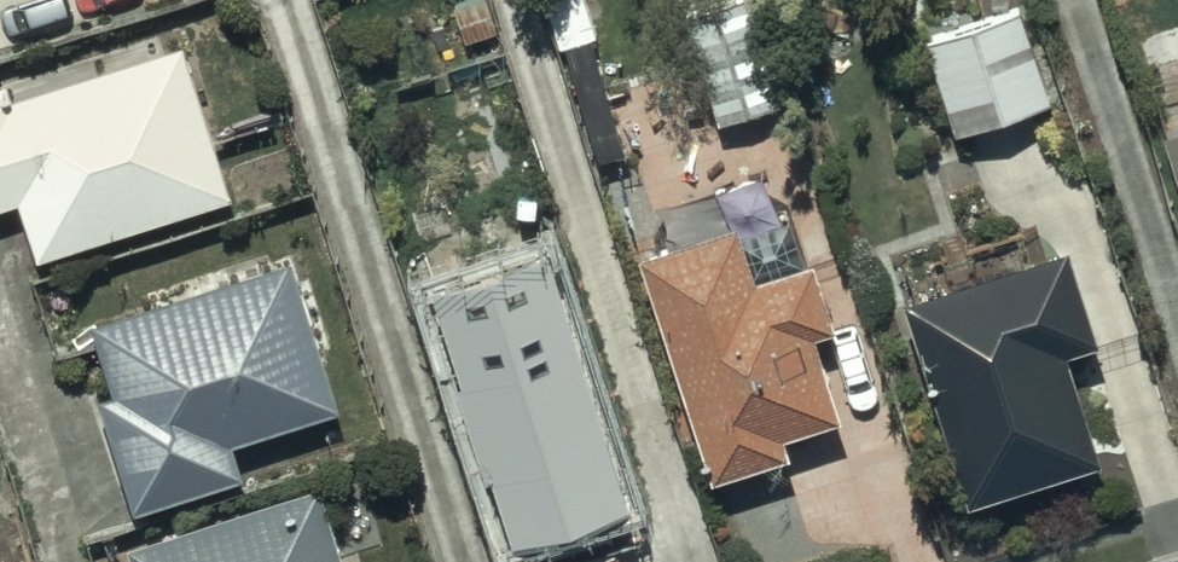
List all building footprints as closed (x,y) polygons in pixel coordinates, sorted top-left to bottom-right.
[(1042,100),(1012,10),(917,41),(948,132),(1042,100)] [(683,33),(710,120),(771,101),(745,14),(683,33)] [(170,44),(2,101),(0,93),(0,201),(8,199),(27,257),(220,193),(170,44)] [(1158,135),(1177,205),(1177,130),(1158,135)] [(743,270),(724,212),(629,241),(701,464),(779,439),(773,422),(831,403),(804,320),(824,313),(804,250),(743,270)] [(1084,339),(1054,247),(889,301),(954,499),(1086,456),(1051,350),(1084,339)] [(324,411),(278,262),(81,322),(102,392),(86,397),(121,511),(230,478),(220,444),(324,411)] [(506,559),(644,517),(580,307),(563,312),(554,285),(486,308),(495,334),(443,351),(506,559)] [(308,484),(116,546),(122,561),(331,561),(308,484)]
